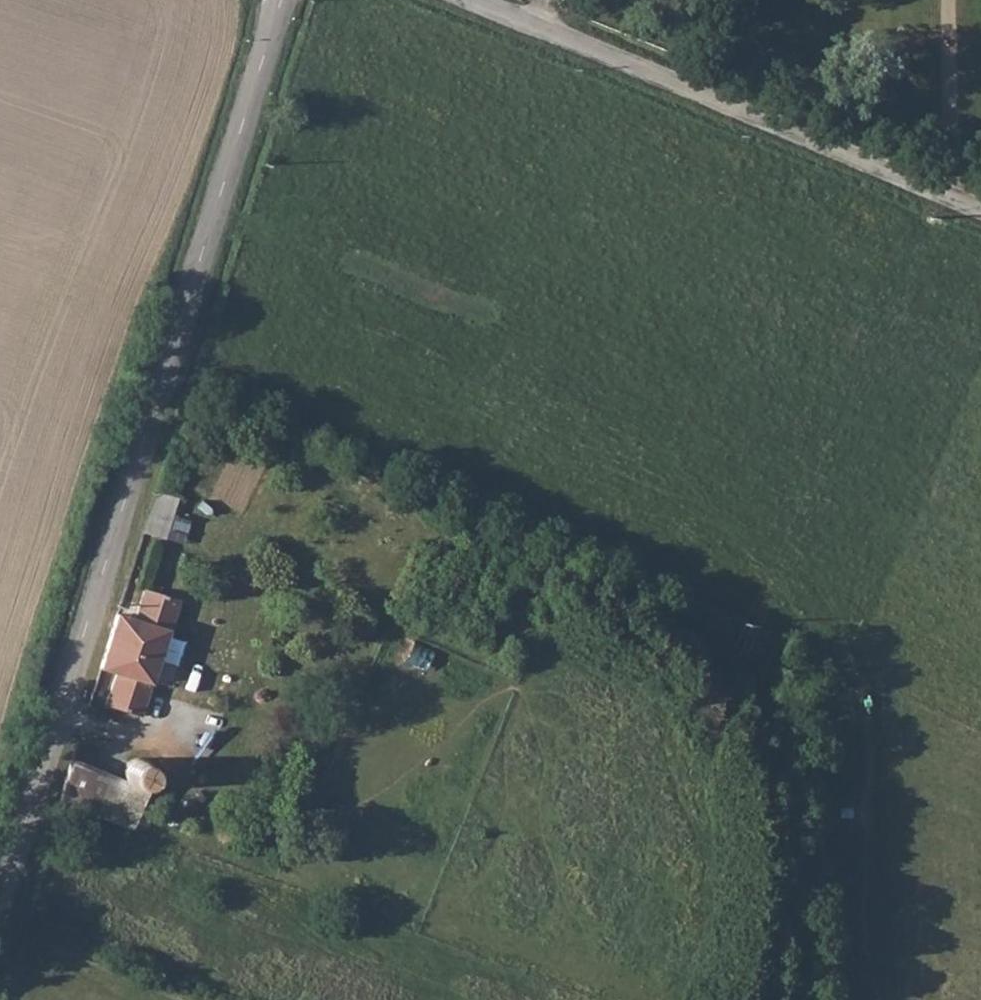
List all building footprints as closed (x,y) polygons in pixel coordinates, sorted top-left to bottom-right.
[(157,490),(143,532),(163,538),(176,497),(157,490)] [(117,613),(100,665),(118,671),(108,703),(152,716),(188,601),(143,586),(133,617),(117,613)] [(72,756),(60,798),(101,811),(143,823),(152,798),(164,802),(169,782),(159,779),(160,767),(158,760),(150,751),(141,748),(132,748),(124,751),(118,757),(115,764),(114,770),(83,759),(72,756)]
